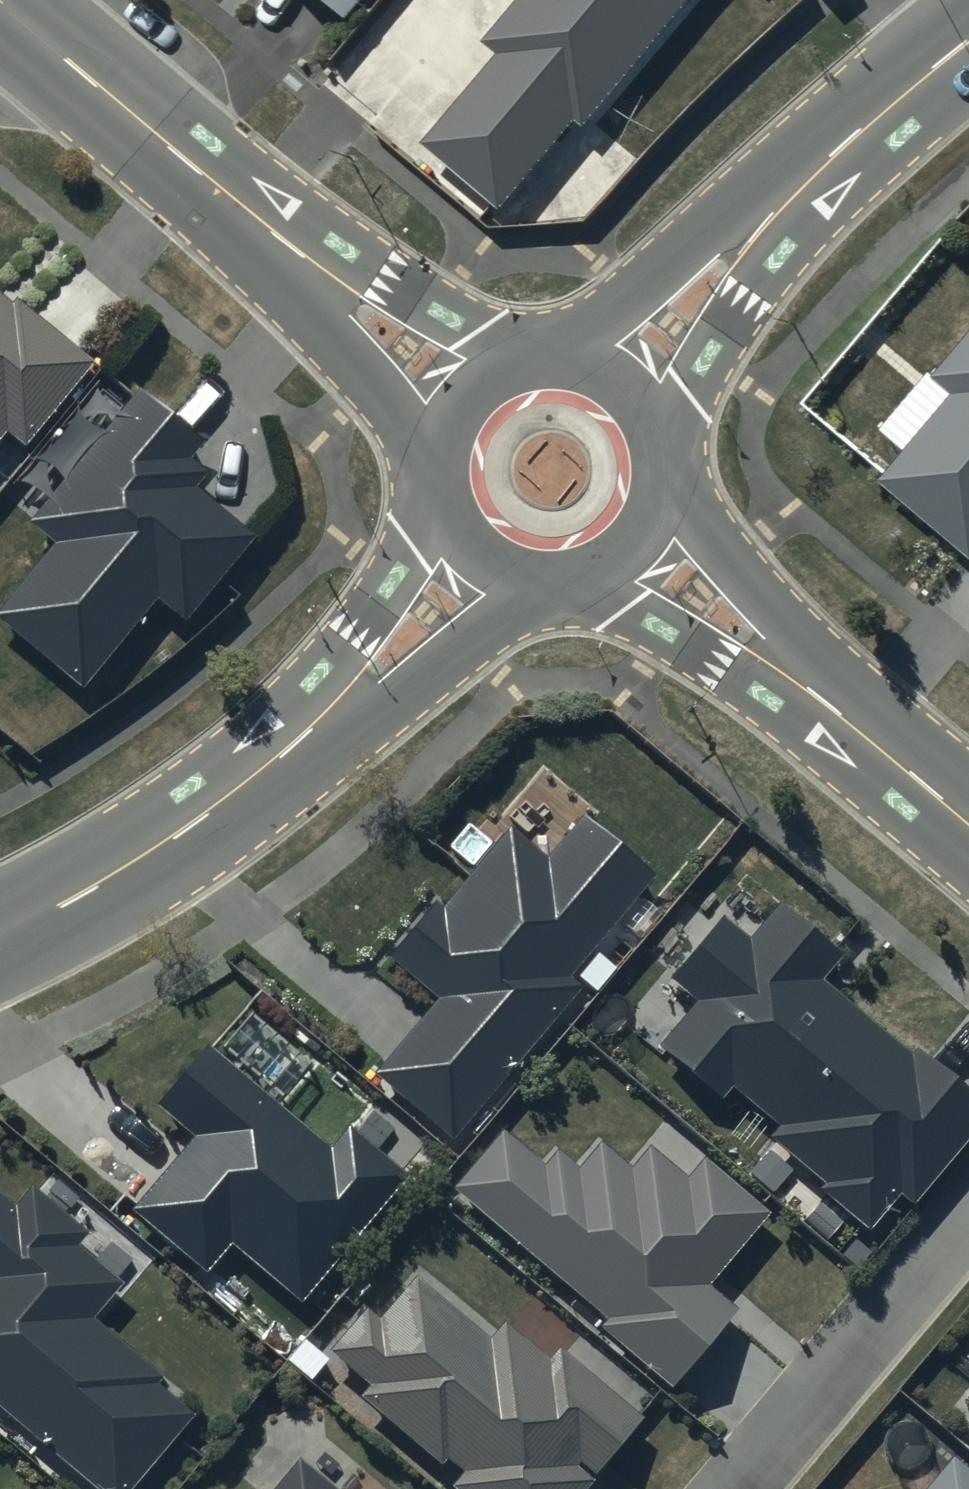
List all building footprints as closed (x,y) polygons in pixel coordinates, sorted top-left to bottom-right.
[(351,26),(373,0),(321,0),(351,26)] [(427,149),(505,217),(580,127),(589,133),(701,0),(528,0),(488,47),(501,59),(427,149)] [(0,284),(0,418),(17,432),(87,347),(7,282),(3,286),(0,284)] [(928,356),(951,375),(874,463),(968,541),(968,309),(928,356)] [(131,373),(19,505),(47,527),(0,584),(0,609),(75,671),(149,583),(177,606),(248,521),(190,471),(200,456),(184,444),(197,426),(131,373)] [(653,874),(582,815),(547,858),(509,827),(444,906),(436,899),(389,955),(439,996),(376,1071),(457,1137),(582,987),(569,976),(653,874)] [(780,899),(750,934),(722,910),(667,976),(696,1000),(659,1044),(720,1095),(732,1081),(782,1123),(771,1136),(873,1221),(899,1190),(917,1206),(968,1144),(968,1086),(919,1045),(911,1054),(822,980),(845,953),(780,899)] [(329,1144),(210,1042),(159,1102),(196,1134),(133,1207),(207,1269),(233,1238),(304,1299),(410,1175),(348,1122),(329,1144)] [(547,1175),(506,1140),(457,1197),(610,1326),(602,1335),(675,1396),(740,1321),(710,1295),(771,1224),(705,1167),(688,1187),(653,1156),(633,1179),(604,1153),(582,1178),(560,1160),(547,1175)] [(31,1185),(16,1203),(0,1190),(0,1407),(98,1488),(132,1488),(195,1414),(157,1382),(162,1377),(92,1319),(121,1284),(76,1246),(87,1233),(31,1185)] [(325,1357),(366,1390),(353,1405),(438,1475),(444,1468),(455,1477),(445,1488),(588,1488),(640,1426),(552,1354),(543,1365),(499,1330),(486,1345),(409,1283),(374,1326),(360,1314),(325,1357)] [(950,1469),(933,1488),(968,1488),(968,1485),(950,1469)] [(299,1472),(285,1488),(320,1488),(299,1472)]
